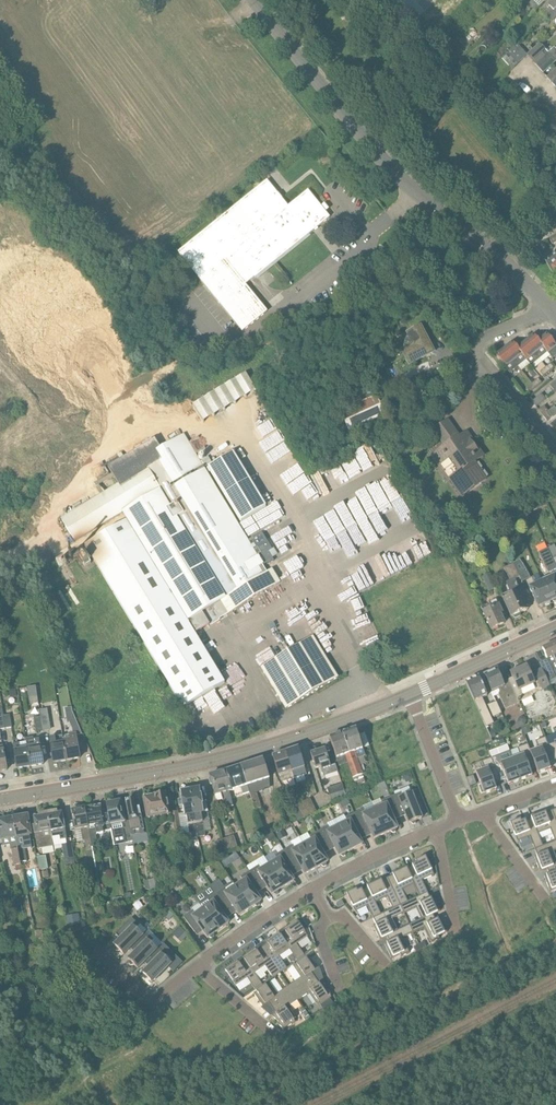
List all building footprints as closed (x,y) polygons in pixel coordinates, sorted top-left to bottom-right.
[(547,17),(555,9),(555,0),(554,0),(542,11),(547,17)] [(547,17),(552,22),(555,18),(555,9),(547,17)] [(492,37),(496,41),(501,36),(497,32),(492,37)] [(527,56),(535,64),(549,53),(540,43),(527,55),(527,56)] [(527,56),(527,55),(517,44),(507,53),(518,65),(527,56)] [(454,52),(450,48),(445,52),(449,57),(454,52)] [(549,53),(535,64),(543,73),(555,63),(553,60),(554,59),(549,53)] [(551,82),(555,77),(555,69),(547,77),(551,82)] [(256,278),(321,225),(330,218),(324,211),(326,210),(323,206),(322,208),(308,191),(288,207),(267,181),(178,252),(242,332),(267,312),(246,285),(255,277),(256,278)] [(555,255),(546,262),(553,275),(555,274),(555,255)] [(376,286),(380,291),(385,287),(382,282),(376,286)] [(423,333),(411,339),(416,350),(415,352),(404,358),(411,372),(437,358),(423,333)] [(555,356),(555,346),(547,334),(539,341),(548,352),(547,353),(552,359),(555,356)] [(548,352),(539,341),(534,335),(526,342),(540,359),(547,353),(548,352)] [(527,360),(517,348),(513,342),(504,349),(518,367),(526,360),(527,360)] [(531,366),(532,366),(540,359),(526,342),(517,348),(527,360),(526,360),(531,366)] [(510,373),(518,367),(504,349),(496,356),(510,373)] [(546,367),(549,372),(555,367),(552,362),(546,367)] [(546,367),(539,372),(543,377),(549,372),(546,367)] [(194,405),(204,422),(257,390),(247,373),(194,405)] [(532,384),(536,388),(542,383),(538,379),(532,384)] [(536,388),(532,384),(526,389),(529,393),(536,388)] [(546,400),(541,394),(532,402),(536,407),(546,400)] [(376,419),(370,405),(368,401),(351,409),(360,427),(376,419)] [(539,410),(543,416),(548,411),(544,406),(539,410)] [(548,411),(543,416),(547,421),(555,414),(555,408),(554,406),(548,411)] [(487,480),(474,463),(483,456),(473,442),(471,442),(469,443),(467,443),(465,442),(464,442),(463,441),(462,441),(461,440),(461,439),(460,439),(448,421),(433,431),(444,447),(432,456),(440,466),(450,459),(458,471),(448,479),(462,498),(487,480)] [(400,431),(380,442),(384,451),(404,440),(400,431)] [(206,468),(184,434),(161,448),(155,439),(108,467),(119,484),(61,519),(76,543),(123,514),(127,521),(85,546),(91,555),(183,708),(225,683),(188,622),(221,602),(229,614),(281,583),(273,569),(268,572),(263,565),(266,563),(268,565),(275,561),(269,552),(272,549),(262,532),(248,540),(237,521),(206,468)] [(234,452),(209,467),(242,522),(267,506),(234,452)] [(85,546),(84,544),(74,550),(81,561),(91,555),(85,546)] [(554,545),(547,548),(552,559),(555,558),(555,549),(554,545)] [(555,567),(552,559),(547,548),(538,552),(547,571),(555,567)] [(523,562),(515,566),(520,577),(522,582),(530,578),(523,562)] [(504,599),(512,617),(528,610),(519,592),(520,592),(514,579),(520,577),(515,566),(514,563),(504,568),(510,580),(506,582),(510,592),(503,595),(504,599)] [(497,588),(490,573),(481,577),(488,592),(497,588)] [(550,602),(551,602),(542,581),(539,575),(533,578),(535,585),(529,588),(539,608),(545,605),(547,606),(550,605),(550,602)] [(551,602),(555,600),(555,578),(555,575),(542,581),(551,602)] [(492,608),(483,611),(491,629),(504,623),(500,614),(502,613),(496,600),(489,603),(492,608)] [(298,641),(314,631),(302,612),(295,616),(301,626),(306,633),(297,639),(298,641)] [(313,636),(261,668),(286,709),(338,678),(313,636)] [(543,649),(547,659),(540,663),(548,682),(555,678),(555,643),(543,649)] [(550,686),(548,682),(542,669),(534,672),(535,674),(531,676),(526,667),(511,674),(513,678),(509,680),(519,702),(520,702),(522,701),(522,702),(534,696),(533,695),(551,687),(550,686)] [(520,702),(519,702),(509,680),(503,683),(497,670),(484,676),(492,693),(497,690),(506,709),(520,703),(520,702)] [(241,678),(231,686),(237,695),(247,687),(241,678)] [(483,699),(487,697),(479,678),(466,684),(471,694),(486,727),(495,724),(483,699)] [(488,706),(494,718),(502,714),(497,702),(488,706)] [(73,734),(63,736),(67,761),(80,758),(76,735),(83,734),(73,712),(67,714),(68,719),(72,729),(73,734)] [(3,715),(5,729),(12,728),(10,714),(3,715)] [(41,716),(44,731),(51,730),(48,715),(41,716)] [(37,732),(44,731),(41,716),(34,717),(37,732)] [(525,725),(527,721),(525,718),(522,716),(519,718),(517,723),(518,726),(522,727),(525,725)] [(357,759),(365,756),(356,729),(343,734),(350,754),(345,756),(347,763),(348,763),(353,778),(363,775),(357,759)] [(340,766),(347,763),(345,756),(350,754),(343,734),(330,738),(337,759),(340,766)] [(54,763),(67,761),(63,736),(50,738),(54,763)] [(26,742),(30,767),(43,764),(39,740),(26,742)] [(17,769),(30,767),(26,742),(13,744),(17,769)] [(520,757),(512,760),(520,781),(532,777),(530,771),(536,768),(531,753),(528,745),(517,749),(520,757)] [(531,753),(536,768),(538,775),(550,770),(548,764),(554,761),(549,747),(531,753)] [(295,779),(307,775),(299,749),(286,752),(295,779)] [(336,764),(331,766),(325,749),(311,754),(316,769),(321,768),(324,776),(338,772),(336,764)] [(282,783),(295,779),(286,752),(273,757),(279,777),(280,777),(282,783)] [(495,767),(492,759),(482,763),(485,771),(476,774),(481,786),(478,787),(481,796),(497,790),(494,784),(500,782),(495,767)] [(255,784),(270,779),(263,760),(241,767),(249,793),(250,792),(255,810),(262,808),(255,784)] [(512,760),(495,767),(500,782),(506,780),(509,786),(520,781),(512,760)] [(241,789),(243,795),(249,793),(241,767),(227,771),(232,791),(233,792),(241,789)] [(225,809),(234,806),(229,792),(232,791),(227,771),(210,776),(211,779),(209,779),(214,796),(220,794),(225,809)] [(411,772),(403,775),(406,783),(414,780),(411,772)] [(467,778),(470,787),(476,784),(473,776),(467,778)] [(281,788),(272,792),(277,801),(286,797),(281,788)] [(354,795),(351,788),(345,790),(348,797),(354,795)] [(206,836),(202,813),(208,813),(205,798),(201,798),(200,789),(190,790),(197,832),(197,837),(206,836)] [(190,833),(197,832),(190,790),(180,792),(182,802),(179,802),(180,808),(183,808),(185,817),(187,817),(190,833)] [(332,804),(347,797),(345,790),(338,792),(329,795),(332,804)] [(401,793),(391,796),(398,814),(404,811),(409,823),(411,823),(413,825),(416,824),(416,820),(422,818),(412,794),(403,797),(401,793)] [(148,820),(169,816),(166,794),(144,798),(148,820)] [(383,805),(375,809),(386,834),(391,831),(393,833),(396,832),(396,829),(398,828),(392,816),(398,814),(391,796),(381,800),(383,805)] [(297,805),(300,812),(314,805),(311,798),(297,805)] [(130,821),(133,836),(145,834),(140,808),(138,808),(136,799),(126,802),(130,821)] [(129,821),(125,822),(121,802),(106,805),(107,811),(110,830),(112,838),(123,836),(125,844),(133,842),(129,821)] [(300,812),(297,805),(291,808),(297,821),(303,818),(300,812)] [(314,805),(300,812),(303,818),(317,812),(314,805)] [(103,832),(110,830),(107,811),(101,812),(100,809),(95,810),(95,807),(92,807),(92,806),(87,806),(87,808),(84,809),(91,845),(98,844),(96,835),(104,834),(103,832)] [(89,869),(95,868),(91,845),(84,809),(72,811),(75,831),(81,830),(83,841),(85,841),(87,851),(86,851),(89,869)] [(364,809),(355,813),(364,833),(370,831),(374,839),(386,834),(375,809),(366,814),(364,809)] [(532,818),(538,834),(550,829),(555,841),(555,821),(552,811),(546,813),(545,810),(531,816),(532,818)] [(182,836),(178,811),(171,812),(175,837),(182,836)] [(60,840),(66,839),(62,813),(57,814),(57,812),(48,813),(52,837),(60,836),(60,840)] [(52,837),(48,813),(39,815),(39,817),(34,818),(36,827),(34,827),(37,849),(54,847),(52,837)] [(348,822),(339,827),(351,850),(362,844),(358,836),(364,833),(355,813),(345,818),(348,822)] [(24,843),(31,841),(27,817),(13,819),(22,863),(28,861),(24,843)] [(525,818),(510,823),(517,842),(530,837),(535,849),(543,846),(538,834),(532,818),(526,821),(525,818)] [(21,865),(13,819),(0,821),(0,840),(1,841),(2,841),(3,846),(10,845),(11,851),(12,850),(14,866),(15,866),(16,871),(21,870),(20,865),(21,865)] [(329,827),(319,832),(327,847),(333,844),(339,856),(341,855),(343,857),(346,856),(346,853),(351,850),(339,827),(331,831),(329,827)] [(259,829),(253,831),(255,837),(261,835),(259,829)] [(284,830),(276,835),(279,841),(287,836),(284,830)] [(312,841),(304,845),(317,868),(321,866),(324,867),(327,866),(327,863),(328,862),(322,850),(327,847),(319,832),(310,836),(312,841)] [(267,838),(270,842),(277,838),(274,834),(267,838)] [(222,840),(226,853),(238,849),(234,836),(222,840)] [(219,855),(226,853),(222,840),(215,842),(219,855)] [(555,841),(543,846),(535,849),(537,856),(534,857),(540,871),(547,869),(547,868),(555,865),(555,858),(554,851),(555,851),(555,841)] [(73,844),(65,847),(67,855),(75,852),(73,844)] [(293,845),(284,850),(295,870),(301,867),(305,875),(317,868),(304,845),(295,850),(293,845)] [(278,860),(269,865),(283,888),(294,881),(289,873),(295,870),(284,850),(275,855),(278,860)] [(46,856),(37,857),(39,870),(48,868),(46,856)] [(413,866),(407,869),(414,884),(420,896),(427,892),(422,881),(434,875),(425,857),(411,863),(413,866)] [(76,871),(74,858),(64,859),(66,872),(76,871)] [(259,866),(250,871),(259,887),(265,883),(272,895),(273,894),(276,895),(279,894),(278,891),(283,888),(269,865),(262,870),(259,866)] [(547,868),(549,874),(544,876),(550,891),(555,888),(555,865),(547,868)] [(393,875),(387,878),(400,905),(408,902),(402,890),(414,884),(407,869),(405,866),(392,873),(393,875)] [(241,877),(243,882),(236,887),(250,908),(250,909),(255,906),(258,907),(260,906),(260,902),(261,901),(254,890),(259,887),(250,871),(241,877)] [(184,884),(180,878),(173,883),(178,889),(184,884)] [(400,905),(387,878),(381,881),(380,878),(366,884),(368,887),(375,903),(387,897),(393,909),(400,905)] [(156,879),(148,881),(151,891),(158,888),(156,879)] [(239,916),(250,908),(232,882),(215,893),(226,908),(231,905),(239,916)] [(346,894),(355,912),(367,906),(373,918),(381,915),(375,903),(368,887),(362,890),(360,887),(346,894)] [(414,907),(421,920),(432,914),(439,911),(433,897),(430,898),(427,892),(420,896),(408,902),(400,905),(403,912),(414,907)] [(202,909),(218,930),(228,923),(220,912),(226,908),(215,893),(199,905),(202,909)] [(153,901),(150,895),(144,898),(147,904),(153,901)] [(387,936),(398,931),(391,917),(403,912),(400,905),(393,909),(381,915),(373,918),(376,924),(373,925),(380,940),(387,936)] [(183,917),(194,931),(199,927),(207,938),(208,937),(211,939),(214,937),(213,934),(218,930),(202,909),(195,915),(192,910),(183,916),(183,917)] [(174,916),(169,911),(164,916),(169,921),(174,916)] [(435,920),(432,914),(421,920),(418,921),(414,923),(410,926),(414,933),(424,928),(431,942),(439,939),(438,936),(447,932),(440,918),(435,920)] [(81,926),(79,916),(69,917),(71,927),(81,926)] [(124,955),(133,945),(146,932),(142,936),(136,929),(139,925),(131,918),(119,931),(124,936),(114,945),(116,946),(115,950),(117,952),(120,951),(124,955)] [(290,949),(289,949),(297,961),(304,955),(297,944),(308,937),(298,923),(297,921),(297,920),(287,927),(285,929),(285,928),(284,929),(286,931),(281,935),(280,935),(290,949)] [(398,931),(387,936),(389,942),(384,944),(391,958),(400,954),(401,957),(409,953),(403,938),(414,933),(410,926),(398,931)] [(181,942),(188,935),(180,927),(172,934),(181,942)] [(138,969),(148,960),(160,947),(160,946),(156,950),(150,943),(154,940),(146,932),(133,945),(138,950),(129,959),(130,960),(129,964),(131,966),(134,965),(138,969)] [(279,956),(289,949),(290,949),(280,935),(281,935),(279,932),(269,939),(270,939),(267,941),(267,940),(266,941),(268,944),(263,947),(280,972),(287,968),(279,956)] [(34,944),(24,946),(25,954),(36,951),(34,944)] [(160,947),(148,960),(152,964),(143,973),(144,975),(143,978),(145,980),(148,979),(152,983),(171,964),(164,957),(168,954),(160,947)] [(272,977),(280,972),(263,947),(257,951),(255,948),(255,949),(253,951),(252,950),(242,957),(244,960),(245,959),(254,973),(265,966),(272,977)] [(293,993),(315,978),(311,973),(317,969),(317,968),(315,966),(316,966),(309,956),(308,956),(306,958),(293,966),(300,978),(289,986),(293,993)] [(262,984),(254,973),(245,959),(244,960),(239,963),(237,960),(237,961),(235,963),(234,962),(225,969),(225,970),(226,971),(226,972),(236,986),(247,978),(255,989),(262,984)] [(293,993),(298,1000),(308,993),(316,1004),(318,1002),(319,1004),(320,1005),(331,997),(328,988),(326,989),(323,981),(319,983),(315,978),(293,993)] [(268,1002),(272,1007),(293,993),(289,986),(277,994),(269,983),(256,992),(254,993),(253,993),(260,1003),(262,1005),(262,1006),(268,1002)] [(293,993),(272,1007),(275,1013),(271,1016),(278,1022),(277,1023),(277,1022),(277,1023),(284,1029),(295,1022),(294,1021),(293,1019),(295,1018),(288,1007),(298,1000),(293,993)] [(308,1020),(311,1018),(307,1013),(304,1009),(301,1011),(304,1015),(308,1020)]
